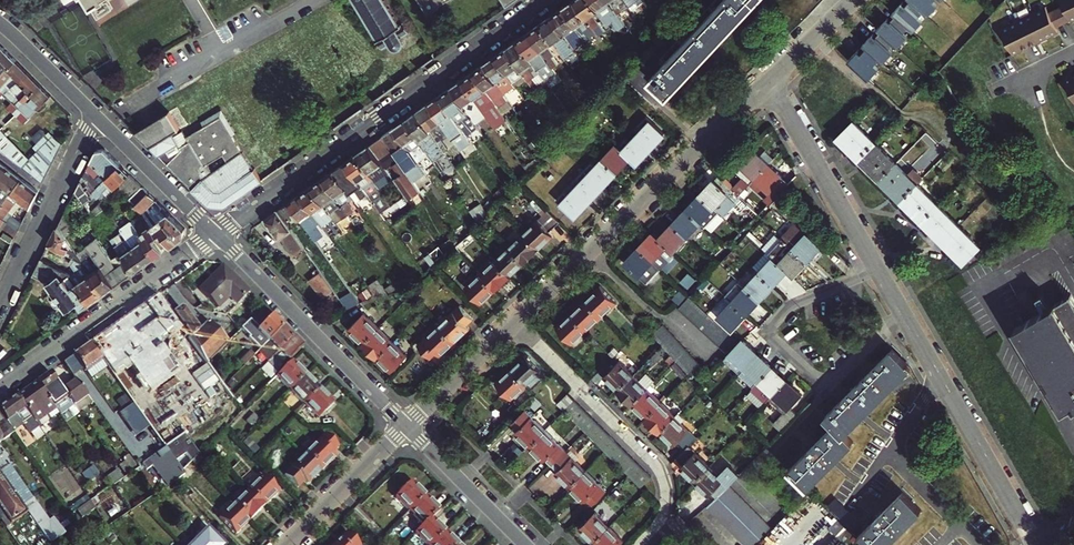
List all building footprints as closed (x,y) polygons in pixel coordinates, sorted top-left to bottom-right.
[(405,39),(403,35),(410,31),(404,21),(402,21),(389,0),(358,0),(380,36),(377,37),(383,47),(390,43),(392,45),(394,47),(396,48),(399,48),(401,47),(403,46),(405,44),(405,41),(405,39)] [(427,14),(439,7),(438,5),(446,0),(418,0),(427,14)] [(576,0),(573,0),(563,7),(581,32),(588,42),(600,34),(576,0)] [(600,34),(607,29),(599,18),(603,15),(593,0),(576,0),(600,34)] [(609,0),(593,0),(603,15),(608,21),(616,15),(623,25),(625,23),(609,0)] [(630,5),(626,0),(609,0),(625,23),(628,21),(621,11),(630,5)] [(630,5),(633,10),(640,5),(638,2),(641,0),(626,0),(630,5)] [(669,95),(758,0),(724,0),(648,81),(661,93),(664,90),(669,95)] [(848,60),(868,79),(878,68),(874,64),(879,59),(883,63),(893,52),(889,48),(894,43),(898,47),(908,36),(904,32),(909,27),(913,31),(923,20),(919,16),(923,11),(928,15),(938,4),(934,0),(910,0),(907,4),(903,8),(899,5),(893,12),(896,15),(891,20),(888,24),(884,21),(878,28),(881,31),(877,36),(873,40),(869,37),(863,44),(866,47),(862,52),(858,56),(855,53),(848,60)] [(1073,21),(1073,0),(1063,0),(1066,7),(1052,14),(1049,8),(1003,30),(1016,55),(1062,33),(1060,29),(1073,23),(1073,22),(1073,21)] [(684,1),(668,12),(672,17),(687,7),(684,1)] [(574,38),(581,32),(563,7),(552,15),(575,47),(578,45),(574,38)] [(552,15),(541,23),(564,56),(576,48),(575,47),(552,15)] [(564,56),(541,23),(530,30),(553,64),(564,56)] [(553,64),(530,30),(518,39),(539,69),(543,74),(555,65),(553,64)] [(539,69),(518,39),(506,47),(522,69),(531,81),(536,77),(533,73),(539,69)] [(17,60),(0,44),(0,75),(6,68),(7,69),(17,60)] [(506,47),(495,55),(511,77),(522,69),(506,47)] [(511,77),(495,55),(484,63),(504,92),(512,87),(507,80),(511,77)] [(30,74),(17,60),(7,69),(6,68),(0,75),(0,76),(0,86),(3,89),(8,95),(12,91),(30,74)] [(509,97),(504,92),(484,63),(474,70),(499,104),(509,97)] [(563,78),(557,68),(550,73),(557,83),(563,78)] [(499,104),(474,70),(463,78),(481,103),(490,116),(501,108),(499,104)] [(30,74),(12,91),(23,101),(40,84),(30,74)] [(1062,79),(1073,104),(1073,74),(1062,79)] [(473,108),(481,103),(463,78),(451,86),(478,124),(482,121),(473,108)] [(531,81),(519,88),(526,98),(537,90),(531,81)] [(20,106),(30,116),(51,95),(40,84),(23,101),(12,91),(8,95),(11,98),(20,106)] [(440,94),(461,124),(467,132),(473,128),(477,133),(482,129),(478,124),(451,86),(440,94)] [(456,127),(461,124),(440,94),(428,102),(441,120),(447,115),(456,127)] [(20,106),(11,98),(0,110),(0,133),(20,106)] [(417,110),(431,130),(435,135),(441,131),(448,141),(453,137),(450,132),(441,120),(428,102),(417,110)] [(63,142),(50,132),(47,131),(30,116),(20,106),(0,133),(0,149),(43,182),(63,142)] [(428,132),(431,130),(417,110),(406,118),(427,148),(437,161),(443,157),(436,148),(438,146),(428,132)] [(171,132),(180,127),(170,111),(135,132),(158,154),(177,143),(171,132)] [(183,148),(167,164),(209,205),(225,206),(263,179),(245,152),(222,115),(188,135),(191,140),(182,145),(183,148)] [(562,124),(555,115),(545,122),(552,132),(562,124)] [(395,126),(419,160),(421,163),(424,161),(419,153),(427,148),(406,118),(395,126)] [(651,121),(637,135),(650,147),(664,132),(651,121)] [(853,121),(838,136),(858,157),(874,142),(853,121)] [(407,169),(419,160),(395,126),(383,135),(407,169)] [(383,135),(370,144),(393,176),(399,172),(407,183),(401,187),(402,189),(406,194),(409,198),(421,189),(407,169),(383,135)] [(637,135),(623,150),(630,156),(636,162),(650,147),(637,135)] [(895,162),(874,142),(858,157),(880,177),(895,162)] [(386,173),(389,179),(393,176),(370,144),(356,153),(374,179),(380,175),(382,175),(386,173)] [(630,156),(623,150),(617,144),(603,159),(616,171),(630,156)] [(96,150),(91,162),(108,170),(102,176),(106,179),(121,164),(105,149),(96,150)] [(757,177),(769,164),(754,150),(736,168),(751,182),(757,177)] [(356,153),(346,161),(368,193),(373,200),(384,192),(379,185),(374,179),(356,153)] [(602,185),(616,171),(603,159),(589,173),(602,185)] [(7,198),(22,178),(0,161),(0,192),(7,198)] [(362,197),(368,193),(346,161),(334,169),(351,192),(355,189),(362,197)] [(908,175),(895,162),(880,177),(901,199),(916,183),(923,176),(916,168),(908,175)] [(91,194),(93,198),(96,196),(97,198),(102,193),(106,196),(115,188),(130,173),(121,164),(106,179),(102,183),(94,191),(91,194)] [(757,177),(772,191),(784,178),(769,164),(757,177)] [(334,169),(323,177),(349,214),(356,209),(350,199),(354,196),(351,192),(334,169)] [(100,178),(86,170),(83,177),(87,178),(86,180),(94,191),(102,183),(98,180),(100,178)] [(136,179),(130,173),(115,188),(121,194),(124,192),(136,179)] [(379,185),(389,179),(386,173),(382,175),(380,175),(374,179),(379,185)] [(602,185),(589,173),(575,188),(588,200),(602,185)] [(91,194),(94,191),(86,180),(87,178),(83,177),(76,190),(86,203),(93,198),(91,194)] [(349,214),(323,177),(312,185),(334,217),(338,222),(349,214)] [(22,178),(7,198),(0,207),(0,215),(4,218),(7,220),(19,230),(23,222),(12,213),(9,211),(19,199),(21,201),(30,208),(39,191),(22,178)] [(772,191),(777,196),(789,183),(784,178),(772,191)] [(124,192),(136,204),(149,192),(136,179),(124,192)] [(700,195),(720,214),(735,198),(715,180),(700,195)] [(937,204),(916,183),(901,199),(922,219),(937,204)] [(323,225),(334,217),(312,185),(301,193),(319,219),(323,225)] [(575,214),(588,200),(575,188),(562,202),(575,214)] [(739,195),(749,204),(755,197),(746,188),(739,195)] [(406,194),(402,189),(389,199),(392,204),(406,194)] [(156,199),(149,192),(136,204),(143,212),(156,199)] [(319,219),(301,193),(289,202),(304,223),(316,240),(323,235),(314,223),(319,219)] [(720,214),(700,195),(686,210),(707,229),(720,214)] [(12,213),(21,201),(19,199),(9,211),(12,213)] [(156,199),(143,212),(149,220),(165,208),(156,199)] [(96,218),(106,208),(101,201),(91,211),(96,218)] [(289,202),(278,209),(293,230),(304,223),(289,202)] [(795,213),(784,203),(777,210),(788,221),(795,213)] [(760,215),(749,204),(742,212),(753,222),(760,215)] [(922,219),(943,240),(959,225),(937,204),(922,219)] [(549,207),(524,231),(540,247),(554,233),(551,229),(561,219),(549,207)] [(295,257),(306,249),(293,230),(278,209),(265,219),(280,239),(282,238),(295,257)] [(673,225),(694,245),(708,230),(707,229),(686,210),(673,225)] [(65,237),(77,229),(65,212),(58,227),(65,237)] [(163,217),(179,240),(184,237),(185,228),(170,213),(163,217)] [(172,245),(179,240),(163,217),(152,225),(166,244),(170,241),(172,245)] [(3,226),(16,236),(19,230),(7,220),(3,226)] [(149,220),(137,228),(141,233),(152,225),(149,220)] [(157,256),(141,233),(137,228),(132,221),(121,229),(122,230),(145,264),(157,256)] [(792,224),(782,234),(787,240),(797,230),(792,224)] [(152,225),(141,233),(157,256),(165,250),(163,248),(167,245),(166,244),(152,225)] [(673,225),(660,238),(666,245),(681,259),(694,245),(673,225)] [(943,240),(965,261),(980,246),(959,225),(943,240)] [(75,256),(81,259),(65,237),(58,227),(50,243),(69,253),(75,256)] [(1073,255),(1073,238),(1070,227),(1056,233),(1065,258),(1073,255)] [(96,228),(93,231),(116,263),(119,261),(96,228)] [(80,232),(103,265),(116,284),(134,272),(124,257),(119,261),(116,263),(93,231),(88,235),(84,229),(80,232)] [(134,272),(145,264),(122,230),(110,238),(124,257),(134,272)] [(525,260),(540,247),(524,231),(510,244),(525,260)] [(638,248),(652,261),(666,245),(660,238),(654,232),(638,248)] [(807,233),(793,248),(806,259),(820,245),(807,233)] [(6,234),(4,238),(7,240),(13,243),(15,239),(6,234)] [(42,259),(61,269),(69,253),(50,243),(42,259)] [(511,274),(525,260),(510,244),(495,258),(511,274)] [(647,283),(660,269),(652,261),(638,248),(625,262),(647,283)] [(779,252),(774,257),(786,269),(792,274),(806,259),(793,248),(784,257),(779,252)] [(87,255),(81,259),(104,293),(116,284),(103,265),(97,269),(87,255)] [(90,302),(104,293),(81,259),(75,256),(72,263),(73,265),(69,272),(90,302)] [(786,269),(774,257),(760,272),(773,284),(786,269)] [(497,287),(511,274),(495,258),(481,271),(497,287)] [(90,302),(69,272),(61,269),(42,259),(33,275),(50,284),(67,308),(77,301),(82,308),(90,302)] [(250,293),(223,267),(199,291),(218,309),(230,297),(238,305),(250,293)] [(322,271),(317,275),(311,280),(325,299),(337,291),(336,291),(322,271)] [(482,302),(497,287),(481,271),(466,286),(482,302)] [(746,287),(759,299),(773,284),(760,272),(746,287)] [(759,299),(746,287),(740,282),(727,296),(733,302),(745,313),(759,299)] [(353,291),(347,283),(336,291),(337,291),(342,298),(353,291)] [(586,299),(601,315),(616,301),(601,285),(586,299)] [(1042,311),(1015,327),(1062,410),(1073,404),(1073,407),(1073,299),(1071,294),(1042,311)] [(166,306),(158,295),(144,305),(147,309),(154,305),(159,312),(166,306)] [(679,308),(686,314),(696,303),(690,298),(689,297),(679,308)] [(587,328),(601,315),(586,299),(572,312),(587,328)] [(79,310),(82,308),(77,301),(67,308),(69,310),(76,306),(79,310)] [(745,313),(733,302),(719,317),(731,328),(745,313)] [(696,303),(686,314),(692,320),(702,309),(696,303)] [(461,304),(439,324),(455,340),(470,327),(467,324),(473,318),(461,304)] [(189,338),(172,315),(166,306),(159,312),(154,305),(147,309),(175,348),(189,338)] [(261,348),(283,326),(263,307),(242,329),(251,337),(259,346),(261,348)] [(181,309),(172,315),(189,338),(207,364),(229,341),(208,320),(198,330),(184,311),(181,309)] [(702,309),(692,320),(698,325),(708,314),(702,309)] [(573,342),(587,328),(572,312),(558,326),(573,342)] [(349,329),(362,342),(378,327),(365,314),(349,329)] [(698,325),(704,331),(714,320),(708,314),(698,325)] [(704,331),(710,337),(720,326),(714,320),(704,331)] [(455,340),(439,324),(419,344),(431,357),(438,351),(441,354),(455,340)] [(663,324),(652,333),(658,340),(669,330),(663,324)] [(293,336),(283,326),(261,348),(258,351),(268,361),(293,336)] [(720,326),(710,337),(716,342),(727,332),(720,326)] [(125,346),(112,327),(90,343),(105,364),(118,382),(122,388),(141,375),(139,372),(155,361),(138,336),(125,346)] [(376,356),(391,341),(378,327),(362,342),(376,356)] [(669,330),(658,340),(663,345),(664,346),(675,337),(669,330)] [(716,342),(722,348),(732,337),(727,332),(716,342)] [(140,335),(138,336),(155,361),(139,372),(141,375),(122,388),(125,392),(163,445),(164,447),(186,431),(232,399),(228,393),(223,386),(207,364),(189,338),(175,348),(157,359),(140,335)] [(303,346),(293,336),(268,361),(267,362),(276,371),(303,346)] [(259,346),(251,337),(245,343),(250,348),(254,352),(256,354),(258,351),(261,348),(259,346)] [(664,346),(670,352),(680,343),(675,337),(664,346)] [(739,343),(732,337),(722,348),(729,354),(739,343)] [(739,373),(757,353),(742,339),(739,343),(729,354),(724,359),(739,373)] [(406,356),(391,341),(376,356),(390,371),(406,356)] [(73,355),(84,371),(88,377),(105,364),(90,343),(73,355)] [(670,352),(675,359),(686,349),(680,343),(670,352)] [(245,364),(256,354),(254,352),(250,348),(240,358),(245,364)] [(676,360),(681,365),(692,355),(686,349),(675,359),(676,360)] [(834,425),(790,469),(808,486),(852,442),(853,442),(844,433),(910,367),(892,350),(826,416),(834,425)] [(757,353),(739,373),(754,386),(760,380),(772,367),(757,353)] [(541,370),(526,354),(511,368),(526,384),(541,370)] [(692,355),(681,365),(686,371),(697,361),(692,355)] [(306,375),(291,360),(276,376),(290,390),(306,375)] [(635,373),(621,360),(605,375),(619,389),(635,373)] [(703,368),(697,361),(686,371),(690,375),(692,378),(703,368)] [(771,397),(775,393),(786,380),(772,367),(760,380),(754,386),(752,388),(766,402),(771,397)] [(512,398),(526,384),(511,368),(497,382),(512,398)] [(649,370),(640,378),(649,387),(658,379),(649,370)] [(49,372),(36,382),(52,404),(60,416),(74,406),(61,389),(49,372)] [(635,373),(619,389),(633,403),(649,387),(640,378),(635,373)] [(239,381),(234,375),(223,386),(228,393),(239,381)] [(320,388),(306,375),(290,390),(304,404),(320,388)] [(74,379),(61,389),(74,406),(87,396),(74,379)] [(783,431),(799,415),(790,407),(802,394),(786,380),(775,393),(771,397),(786,411),(775,423),(783,431)] [(36,382),(15,396),(36,425),(48,416),(43,409),(52,404),(36,382)] [(125,392),(122,388),(118,382),(113,386),(119,396),(125,392)] [(649,387),(633,403),(647,417),(662,402),(649,387)] [(334,403),(320,388),(304,404),(319,418),(334,403)] [(14,433),(20,441),(25,437),(12,418),(16,415),(22,423),(25,421),(32,431),(38,427),(36,425),(15,396),(0,407),(0,413),(14,433)] [(571,414),(582,403),(576,397),(565,408),(571,414)] [(676,416),(662,402),(647,417),(660,431),(676,416)] [(577,420),(588,409),(582,403),(571,414),(577,420)] [(594,415),(588,409),(577,420),(582,426),(594,415)] [(516,432),(531,446),(547,431),(526,410),(513,423),(519,429),(516,432)] [(14,433),(0,413),(0,427),(7,437),(14,433)] [(588,432),(599,421),(594,415),(582,426),(587,430),(588,432)] [(697,437),(676,416),(660,431),(674,445),(678,441),(685,448),(689,445),(697,437)] [(594,438),(605,427),(599,421),(588,432),(594,438)] [(41,433),(38,427),(32,431),(36,436),(41,433)] [(600,444),(611,433),(605,427),(594,438),(600,444)] [(186,433),(187,432),(186,431),(164,447),(180,470),(191,460),(199,453),(186,436),(187,435),(186,433)] [(548,459),(553,464),(566,451),(547,431),(531,446),(545,461),(548,459)] [(259,444),(248,433),(242,439),(253,450),(259,444)] [(606,450),(617,439),(611,433),(600,444),(606,450)] [(326,434),(305,455),(321,470),(335,457),(332,453),(338,447),(326,434)] [(623,445),(617,439),(606,450),(611,456),(623,445)] [(170,481),(180,470),(164,447),(163,445),(146,458),(165,485),(150,499),(153,497),(172,483),(170,481)] [(617,462),(628,451),(623,445),(611,456),(617,462)] [(710,466),(689,445),(685,448),(677,457),(683,463),(680,467),(694,481),(710,466)] [(586,471),(566,451),(553,464),(557,469),(555,471),(571,487),(586,471)] [(623,468),(635,457),(628,451),(617,462),(623,468)] [(321,470),(305,455),(285,474),(298,487),(304,481),(307,484),(321,470)] [(629,474),(640,463),(635,457),(623,468),(629,474)] [(15,497),(26,489),(9,465),(6,467),(0,459),(0,476),(15,497)] [(102,474),(91,459),(85,464),(95,479),(102,474)] [(635,480),(646,469),(640,463),(629,474),(635,480)] [(719,475),(710,466),(694,481),(708,495),(711,492),(715,496),(728,484),(737,475),(728,466),(719,475)] [(641,487),(652,475),(646,469),(635,480),(641,487)] [(606,491),(586,471),(571,487),(584,500),(587,498),(593,504),(606,491)] [(15,497),(0,476),(0,507),(4,513),(11,523),(26,513),(22,506),(15,497)] [(262,476),(248,490),(264,506),(277,492),(262,476)] [(396,497),(410,511),(426,496),(411,481),(396,497)] [(166,499),(177,488),(172,483),(153,497),(157,502),(163,496),(166,499)] [(706,505),(746,544),(756,544),(772,528),(728,484),(715,496),(706,505)] [(187,487),(182,493),(191,502),(197,497),(187,487)] [(107,527),(145,503),(133,488),(97,513),(107,527)] [(33,499),(26,489),(15,497),(22,506),(33,499)] [(250,519),(264,506),(248,490),(234,503),(250,519)] [(858,536),(868,544),(884,544),(921,509),(903,492),(858,536)] [(410,511),(424,525),(432,517),(440,510),(426,496),(410,511)] [(250,519),(234,503),(228,498),(219,507),(225,512),(220,517),(236,534),(250,519)] [(214,512),(220,517),(225,512),(219,507),(214,512)] [(610,526),(595,512),(580,527),(595,542),(610,526)] [(4,513),(0,515),(0,519),(5,527),(11,523),(4,513)] [(429,544),(432,544),(446,531),(432,517),(424,525),(417,533),(429,544)] [(851,529),(839,517),(812,544),(835,544),(851,529)] [(595,542),(597,544),(619,544),(623,540),(610,526),(595,542)] [(117,538),(108,529),(102,535),(111,544),(117,538)] [(197,541),(201,544),(223,544),(207,530),(197,541)] [(459,544),(446,531),(432,544),(459,544)] [(334,544),(358,544),(346,533),(334,544)]
